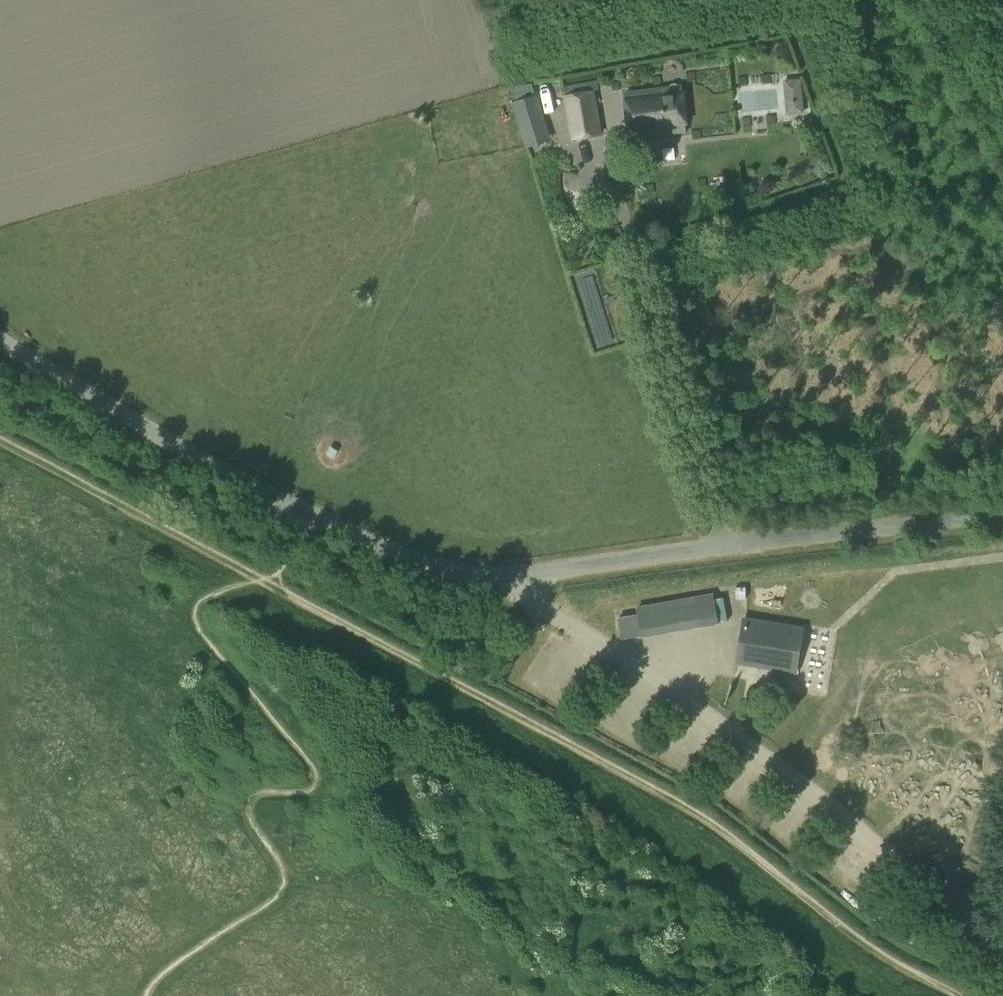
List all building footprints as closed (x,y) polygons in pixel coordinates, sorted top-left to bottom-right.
[(554,136),(537,76),(516,82),(521,97),(516,98),(529,143),(554,136)] [(785,84),(787,104),(802,103),(800,83),(785,84)] [(631,137),(686,131),(681,84),(626,90),(631,137)] [(775,87),(742,89),(743,108),(776,106),(775,87)] [(572,139),(602,134),(594,91),(564,96),(572,139)] [(716,607),(715,599),(697,602),(696,596),(636,607),(638,613),(618,617),(621,638),(641,635),(642,637),(719,623),(718,619),(716,607)] [(718,619),(727,617),(725,605),(716,607),(718,619)] [(781,668),(788,627),(744,620),(737,662),(781,668)]
